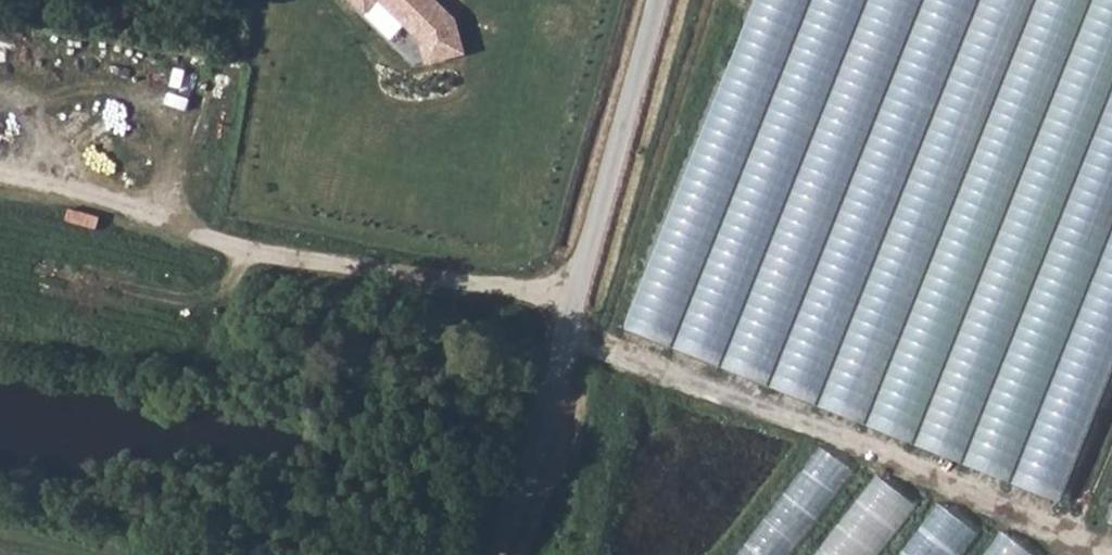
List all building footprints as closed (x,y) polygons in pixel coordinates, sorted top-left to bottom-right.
[(370,12),(380,1),(421,40),(427,63),(465,53),(456,16),(439,0),(358,0),(370,12)] [(813,554),(875,554),(877,552),(837,522),(813,554)] [(972,554),(1031,554),(1034,550),(993,523),(972,554)] [(737,554),(788,554),(792,550),(759,525),(737,554)]
